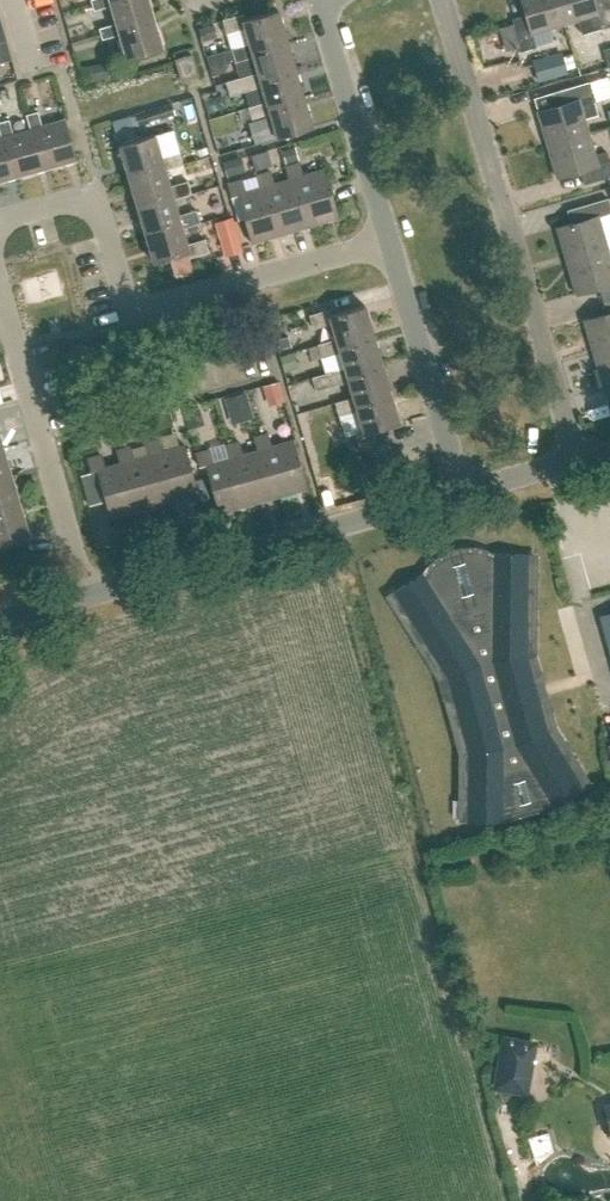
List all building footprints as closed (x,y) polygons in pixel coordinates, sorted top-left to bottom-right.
[(93,10),(110,5),(116,23),(117,28),(153,18),(148,0),(90,0),(93,10)] [(532,34),(564,24),(557,0),(522,0),(526,15),(512,19),(522,52),(536,48),(532,34)] [(600,29),(609,26),(609,9),(607,0),(557,0),(564,24),(580,20),(584,34),(600,29)] [(286,40),(277,10),(243,20),(242,15),(222,20),(226,33),(244,28),(249,45),(251,50),(286,40)] [(126,58),(161,47),(153,18),(117,28),(116,23),(98,28),(101,39),(119,34),(126,58)] [(11,60),(0,20),(0,63),(11,60)] [(212,25),(197,29),(201,42),(216,38),(212,25)] [(251,50),(249,45),(231,50),(233,58),(235,62),(253,57),(258,73),(260,79),(295,69),(286,40),(251,50)] [(231,50),(206,57),(212,75),(224,71),(229,59),(233,58),(231,50)] [(540,81),(570,73),(564,51),(534,59),(540,81)] [(198,76),(192,55),(175,60),(181,80),(198,76)] [(93,65),(81,69),(85,84),(97,80),(93,65)] [(244,92),(262,86),(266,102),(268,108),(303,98),(295,69),(260,79),(258,73),(227,83),(230,95),(244,92)] [(599,100),(609,96),(609,75),(593,79),(599,100)] [(560,105),(537,112),(546,145),(588,133),(578,100),(592,96),(588,82),(556,92),(560,105)] [(262,86),(244,92),(248,108),(266,102),(262,86)] [(277,138),(312,128),(303,98),(268,108),(266,102),(248,108),(252,121),(270,116),(277,138)] [(75,159),(64,119),(40,125),(36,112),(25,115),(29,128),(34,126),(45,167),(75,159)] [(252,121),(248,122),(255,145),(277,138),(270,116),(252,121)] [(16,176),(45,167),(34,126),(29,128),(11,133),(8,120),(0,122),(0,136),(5,135),(16,176)] [(172,129),(154,134),(160,157),(178,152),(172,129)] [(588,133),(546,145),(556,178),(580,172),(583,185),(609,177),(609,161),(597,165),(594,155),(588,133)] [(154,134),(119,144),(127,175),(162,164),(164,170),(182,165),(178,152),(160,157),(154,134)] [(16,176),(5,135),(0,136),(0,180),(16,176)] [(294,148),(284,151),(287,162),(298,159),(294,148)] [(267,151),(251,155),(255,170),(271,166),(267,151)] [(609,161),(609,157),(608,151),(594,155),(597,165),(609,161)] [(241,159),(224,164),(228,176),(245,171),(241,159)] [(309,226),(339,217),(324,168),(302,175),(299,163),(285,167),(288,179),(295,177),(309,226)] [(162,164),(127,175),(136,203),(171,193),(172,199),(190,194),(187,181),(169,186),(164,170),(162,164)] [(295,177),(288,179),(273,184),(270,171),(256,175),(260,188),(266,186),(281,234),(309,226),(295,177)] [(237,196),(251,243),(281,234),(266,186),(260,188),(245,192),(241,180),(227,184),(231,197),(237,196)] [(171,193),(136,203),(144,233),(179,222),(181,228),(199,223),(195,210),(177,216),(172,199),(171,193)] [(557,228),(566,261),(608,249),(599,216),(609,213),(609,204),(608,199),(568,211),(571,224),(557,228)] [(218,221),(228,255),(245,250),(235,216),(218,221)] [(179,222),(144,233),(152,262),(186,253),(188,258),(207,253),(204,240),(186,245),(181,228),(179,222)] [(600,288),(603,300),(609,298),(609,255),(608,249),(566,261),(576,295),(600,288)] [(584,320),(594,354),(609,349),(609,298),(603,300),(607,313),(584,320)] [(373,335),(365,305),(330,315),(328,309),(309,315),(312,327),(330,322),(335,338),(337,345),(373,335)] [(337,345),(335,338),(317,343),(321,356),(339,351),(344,368),(346,374),(382,364),(373,335),(337,345)] [(288,336),(278,339),(280,349),(291,346),(288,336)] [(257,351),(264,376),(276,373),(269,348),(257,351)] [(609,385),(609,349),(594,354),(603,387),(609,385)] [(292,355),(279,358),(283,370),(295,367),(292,355)] [(316,389),(329,385),(347,380),(352,397),(354,403),(391,393),(382,364),(346,374),(344,368),(312,377),(316,389)] [(279,381),(264,385),(269,400),(283,396),(279,381)] [(385,427),(399,423),(391,393),(354,403),(352,397),(334,402),(345,437),(355,434),(359,450),(390,441),(385,427)] [(246,394),(225,399),(231,420),(251,415),(246,394)] [(198,409),(185,412),(189,426),(202,422),(198,409)] [(276,497),(306,488),(293,439),(271,445),(267,433),(254,437),(257,449),(263,448),(276,497)] [(168,502),(198,494),(194,481),(184,445),(162,451),(159,439),(145,442),(149,455),(155,453),(168,502)] [(234,456),(248,505),(276,497),(263,448),(257,449),(242,453),(238,441),(224,445),(228,457),(234,456)] [(12,477),(3,447),(0,448),(0,481),(12,477)] [(139,510),(168,502),(155,453),(149,455),(133,459),(130,447),(116,450),(119,463),(126,461),(139,510)] [(204,465),(218,513),(248,505),(234,456),(228,457),(213,462),(209,450),(195,454),(199,467),(204,465)] [(90,505),(105,501),(110,518),(139,510),(126,461),(119,463),(104,467),(101,455),(87,458),(91,472),(81,474),(90,505)] [(20,505),(12,477),(0,481),(0,511),(20,505)] [(204,479),(194,481),(198,494),(207,491),(204,479)] [(29,534),(20,505),(0,511),(0,542),(29,534)] [(422,574),(394,592),(447,677),(468,752),(468,820),(502,820),(502,817),(552,803),(554,806),(583,788),(547,730),(526,655),(528,554),(494,554),(494,555),(489,552),(480,550),(470,549),(460,550),(450,552),(441,557),(433,563),(426,570),(423,575),(422,574)] [(529,1096),(539,1041),(501,1035),(491,1090),(529,1096)]
